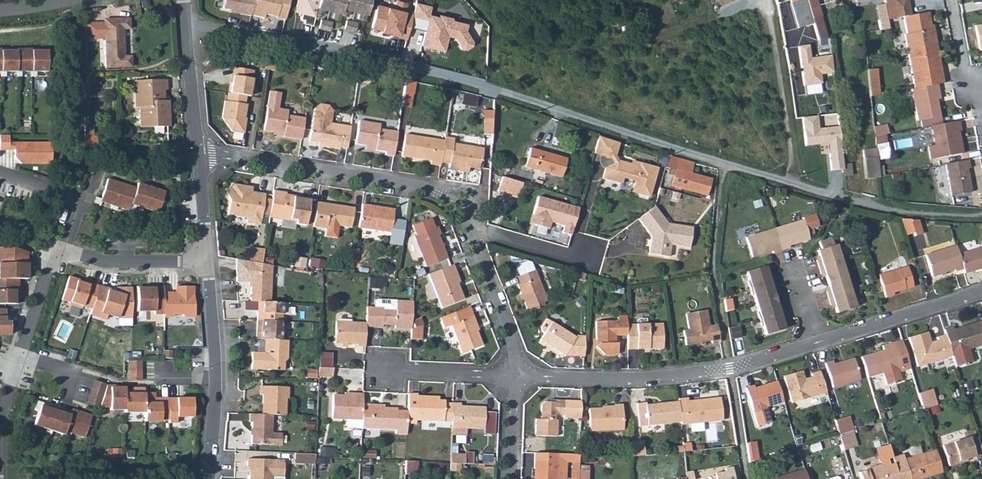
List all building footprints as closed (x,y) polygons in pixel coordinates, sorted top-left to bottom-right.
[(222,10),(241,13),(240,16),(251,17),(251,16),(255,0),(224,0),(222,10)] [(251,16),(263,19),(264,15),(277,18),(277,19),(284,21),(289,0),(255,0),(251,16)] [(295,12),(302,14),(300,20),(304,20),(303,24),(312,26),(314,15),(318,0),(298,0),(295,12)] [(314,15),(322,16),(323,9),(329,11),(331,0),(318,0),(314,15)] [(329,11),(335,12),(333,20),(340,21),(341,16),(345,0),(331,0),(329,11)] [(341,16),(347,17),(348,10),(354,12),(357,0),(345,0),(341,16)] [(354,12),(359,13),(358,20),(364,22),(370,0),(357,0),(354,12)] [(805,0),(789,0),(790,5),(797,28),(812,24),(805,0)] [(812,24),(817,41),(827,39),(816,0),(805,0),(812,24)] [(892,0),(883,0),(884,4),(888,21),(895,20),(892,0)] [(907,50),(937,45),(933,26),(931,26),(928,14),(910,17),(907,0),(892,0),(895,20),(904,18),(907,35),(905,36),(907,50)] [(377,7),(372,29),(391,34),(390,37),(406,41),(409,28),(412,15),(404,13),(406,4),(397,2),(395,12),(377,7)] [(415,3),(412,15),(409,28),(425,32),(422,47),(444,52),(448,35),(453,36),(461,50),(465,51),(472,47),(472,43),(465,32),(467,25),(451,21),(452,18),(439,16),(439,18),(429,16),(431,7),(415,3)] [(837,15),(843,13),(840,4),(833,7),(837,15)] [(889,27),(888,21),(884,4),(876,6),(880,29),(889,27)] [(104,23),(90,24),(90,40),(105,39),(106,68),(131,67),(131,57),(124,57),(123,30),(130,29),(129,20),(104,21),(104,23)] [(937,45),(907,50),(914,90),(930,87),(927,73),(942,69),(937,45)] [(808,48),(799,49),(804,88),(820,86),(819,76),(833,74),(831,56),(810,59),(808,48)] [(18,49),(18,51),(17,72),(17,77),(21,77),(21,72),(32,72),(32,51),(32,49),(18,49)] [(18,51),(1,51),(1,72),(1,77),(5,77),(5,72),(17,72),(18,51)] [(47,51),(32,51),(32,72),(32,77),(36,77),(36,72),(47,72),(47,51)] [(269,57),(266,70),(275,72),(277,57),(269,57)] [(250,72),(233,69),(232,78),(229,78),(229,83),(227,94),(225,94),(224,102),(221,102),(218,119),(229,133),(240,134),(242,119),(241,118),(243,105),(241,105),(242,97),(246,97),(250,72)] [(867,70),(870,96),(880,95),(877,69),(867,70)] [(938,86),(945,84),(942,69),(927,73),(930,87),(938,86)] [(370,74),(359,72),(358,82),(369,84),(370,74)] [(95,83),(95,77),(85,77),(85,96),(89,96),(89,83),(95,83)] [(163,112),(168,112),(168,101),(163,101),(163,90),(166,90),(166,81),(134,82),(135,108),(139,107),(139,128),(169,127),(168,117),(164,117),(163,112)] [(414,96),(416,85),(406,82),(404,95),(412,96),(414,96)] [(930,87),(914,90),(912,91),(917,122),(940,117),(937,101),(940,100),(938,86),(930,87)] [(283,137),(302,141),(305,120),(288,117),(289,112),(276,110),(279,94),(270,92),(264,131),(274,133),(284,135),(283,137)] [(410,109),(412,96),(404,95),(402,108),(410,109)] [(341,146),(347,147),(351,128),(331,125),(333,112),(329,107),(320,106),(315,110),(313,123),(312,122),(310,141),(319,142),(324,142),(323,146),(340,149),(341,146)] [(493,133),(494,110),(486,109),(485,133),(493,133)] [(387,149),(395,151),(399,127),(380,123),(381,119),(360,115),(356,137),(366,139),(377,141),(376,144),(387,146),(387,149)] [(831,171),(843,169),(838,127),(818,130),(816,116),(802,118),(805,146),(828,143),(831,171)] [(84,145),(92,145),(93,136),(93,124),(85,123),(84,145)] [(960,132),(958,123),(930,128),(933,147),(927,148),(929,160),(961,155),(957,133),(960,132)] [(886,126),(873,129),(874,138),(884,136),(887,136),(886,126)] [(0,135),(0,150),(14,150),(14,157),(21,163),(52,163),(52,142),(9,142),(9,135),(0,135)] [(455,137),(446,135),(445,142),(442,160),(451,162),(451,165),(461,167),(461,165),(471,167),(472,165),(481,166),(482,159),(484,159),(486,147),(454,142),(455,137)] [(431,166),(441,168),(442,160),(445,142),(406,136),(402,157),(431,162),(431,166)] [(619,142),(600,136),(595,153),(611,158),(616,156),(619,142)] [(884,136),(874,138),(875,146),(886,144),(884,136)] [(568,158),(531,149),(527,167),(563,176),(568,158)] [(876,152),(863,153),(865,181),(878,180),(876,152)] [(691,174),(693,165),(678,160),(676,170),(691,174)] [(659,168),(641,163),(633,161),(632,166),(619,162),(615,164),(607,168),(604,178),(623,183),(624,178),(637,181),(634,192),(651,196),(659,168)] [(969,161),(946,165),(952,197),(972,193),(968,170),(970,169),(969,161)] [(711,179),(696,175),(691,174),(676,170),(675,171),(669,169),(665,184),(707,196),(711,179)] [(524,183),(504,177),(500,192),(520,198),(524,183)] [(123,184),(108,179),(102,199),(96,198),(95,203),(102,205),(103,202),(113,205),(112,209),(115,209),(123,184)] [(152,188),(139,183),(137,188),(130,211),(134,212),(136,206),(145,209),(152,188)] [(137,188),(123,184),(115,209),(117,210),(118,207),(130,211),(137,188)] [(271,200),(263,199),(264,194),(252,192),(247,191),(247,186),(232,184),(227,189),(226,194),(229,199),(227,216),(246,219),(246,224),(259,226),(261,216),(268,217),(268,216),(296,220),(295,225),(304,226),(309,200),(299,199),(299,201),(293,200),(294,198),(286,197),(286,192),(273,191),(271,200)] [(165,192),(152,188),(145,209),(159,213),(161,206),(164,207),(166,201),(163,199),(165,192)] [(318,199),(314,223),(328,226),(326,233),(338,234),(340,223),(352,225),(354,205),(338,203),(338,204),(327,203),(327,201),(318,199)] [(578,213),(537,201),(529,228),(547,234),(549,226),(572,233),(578,213)] [(362,205),(358,229),(390,234),(389,237),(402,239),(405,222),(392,220),(393,210),(362,205)] [(656,208),(639,219),(648,233),(650,231),(653,236),(652,237),(648,255),(660,257),(662,248),(670,250),(671,247),(689,250),(693,230),(668,225),(656,208)] [(775,230),(781,250),(789,248),(788,247),(809,241),(806,231),(818,228),(815,216),(802,219),(803,222),(775,230)] [(909,221),(900,220),(905,236),(913,234),(909,221)] [(441,235),(438,228),(414,237),(426,268),(447,260),(438,237),(441,235)] [(781,250),(775,230),(746,238),(752,257),(773,251),(773,253),(781,250)] [(817,267),(842,260),(841,254),(840,255),(837,246),(833,247),(831,240),(819,244),(821,251),(817,252),(819,261),(815,262),(817,267)] [(0,247),(0,279),(16,279),(29,279),(29,263),(25,262),(28,251),(14,247),(0,247)] [(958,255),(955,247),(925,256),(932,278),(954,270),(954,272),(962,270),(958,255)] [(252,263),(261,264),(263,250),(255,248),(252,263)] [(662,248),(660,257),(668,259),(670,250),(662,248)] [(963,274),(981,268),(981,248),(958,255),(962,270),(963,274)] [(268,301),(269,265),(261,264),(252,263),(248,262),(245,262),(232,260),(234,280),(249,281),(248,301),(256,301),(262,301),(268,301)] [(842,260),(817,267),(820,276),(824,275),(826,282),(846,276),(844,268),(845,268),(842,260)] [(456,273),(453,265),(428,275),(441,308),(463,300),(457,283),(453,274),(456,273)] [(523,308),(526,307),(535,303),(544,300),(532,268),(515,275),(517,283),(514,284),(523,308)] [(586,270),(577,268),(575,274),(584,276),(586,270)] [(748,289),(773,281),(771,275),(767,276),(765,268),(745,274),(747,283),(746,283),(748,289)] [(892,293),(912,287),(905,268),(877,276),(884,300),(893,297),(892,293)] [(93,309),(100,285),(91,282),(90,285),(84,283),(85,280),(70,276),(63,299),(71,302),(70,304),(83,308),(84,306),(93,309)] [(846,276),(826,282),(829,292),(825,293),(827,298),(852,290),(851,286),(850,286),(846,276)] [(0,279),(0,304),(20,304),(20,295),(16,295),(16,279),(0,279)] [(773,281),(748,289),(750,296),(751,296),(754,305),(774,298),(772,290),(775,289),(773,281)] [(110,288),(100,285),(93,309),(91,314),(101,318),(102,316),(108,318),(109,314),(119,318),(133,318),(133,287),(117,288),(115,292),(109,290),(110,288)] [(166,295),(166,286),(156,286),(156,288),(149,288),(149,286),(138,286),(138,311),(156,311),(156,314),(166,313),(166,295)] [(174,295),(166,295),(166,313),(166,316),(175,316),(175,313),(185,313),(185,316),(197,316),(195,293),(195,286),(177,286),(178,292),(174,295)] [(852,290),(827,298),(830,307),(833,306),(836,314),(856,308),(854,300),(855,299),(852,290)] [(774,298),(754,305),(757,314),(756,314),(757,319),(783,311),(781,306),(777,307),(774,298)] [(364,347),(365,327),(381,328),(381,325),(394,326),(394,329),(410,329),(412,301),(376,299),(374,301),(373,308),(366,307),(365,324),(335,323),(334,344),(356,345),(356,347),(364,347)] [(288,302),(268,301),(262,301),(261,313),(256,313),(255,327),(260,327),(260,338),(264,338),(281,339),(281,315),(288,316),(288,302)] [(477,327),(469,307),(443,317),(446,326),(451,325),(461,354),(481,346),(476,332),(475,327),(477,327)] [(7,308),(0,308),(0,334),(11,334),(11,322),(7,322),(7,308)] [(719,342),(716,324),(710,325),(707,308),(688,312),(690,328),(683,328),(685,343),(711,339),(711,342),(719,342)] [(783,311),(757,319),(760,328),(761,328),(764,337),(784,330),(781,321),(785,320),(783,311)] [(625,326),(625,316),(615,316),(615,321),(593,322),(594,340),(597,343),(597,344),(594,347),(601,354),(615,354),(615,343),(613,343),(614,335),(626,335),(625,326)] [(583,356),(584,335),(576,335),(574,337),(546,318),(539,326),(540,332),(542,333),(539,339),(563,355),(583,356)] [(626,335),(626,350),(644,349),(644,347),(647,347),(647,349),(662,349),(661,325),(645,325),(645,320),(638,320),(638,325),(625,326),(626,335)] [(943,330),(945,336),(952,357),(955,369),(972,364),(968,351),(981,347),(981,323),(952,333),(951,328),(943,330)] [(418,326),(410,329),(410,339),(418,340),(418,326)] [(918,368),(952,357),(945,336),(937,339),(939,344),(932,346),(927,333),(908,339),(918,368)] [(286,339),(281,339),(264,338),(263,349),(265,349),(265,352),(263,352),(250,352),(250,367),(282,368),(282,360),(285,357),(286,339)] [(910,370),(901,341),(882,347),(884,351),(860,359),(866,378),(881,374),(885,386),(900,382),(896,370),(901,368),(902,372),(910,370)] [(320,351),(320,364),(332,365),(333,351),(320,351)] [(860,380),(853,359),(834,365),(833,361),(825,364),(833,388),(860,380)] [(143,360),(130,360),(131,370),(143,370),(143,360)] [(332,368),(318,367),(318,376),(332,377),(332,368)] [(143,370),(131,370),(131,380),(143,380),(143,370)] [(825,394),(818,370),(810,373),(811,378),(804,380),(802,374),(784,379),(791,404),(825,394)] [(101,407),(108,385),(108,384),(95,380),(88,403),(101,407)] [(783,401),(777,381),(754,388),(753,385),(746,387),(757,425),(771,420),(767,406),(783,401)] [(114,385),(108,385),(101,407),(111,407),(111,410),(126,410),(126,393),(126,387),(114,387),(114,385)] [(272,414),(284,415),(285,397),(286,397),(286,387),(259,386),(259,395),(262,395),(262,402),(264,402),(263,414),(272,414)] [(145,412),(146,392),(146,387),(134,387),(134,393),(126,393),(126,410),(126,412),(145,412)] [(930,408),(937,406),(932,390),(925,392),(930,408)] [(170,419),(170,398),(156,398),(156,392),(146,392),(145,412),(146,421),(163,421),(163,419),(170,419)] [(925,392),(917,395),(922,410),(930,408),(925,392)] [(348,429),(360,430),(361,405),(362,395),(354,394),(354,397),(343,396),(331,396),(330,420),(346,420),(346,427),(348,429)] [(416,395),(406,394),(405,414),(405,426),(415,426),(415,423),(450,425),(451,406),(445,405),(445,403),(439,402),(435,402),(435,398),(416,398),(416,395)] [(194,397),(170,398),(170,419),(170,423),(179,423),(179,417),(195,417),(194,397)] [(686,401),(676,402),(676,406),(678,425),(678,428),(720,424),(718,402),(699,403),(699,406),(686,407),(686,404),(686,401)] [(49,434),(57,410),(43,406),(44,403),(39,402),(36,410),(40,412),(35,425),(47,429),(46,433),(49,434)] [(559,417),(560,403),(550,402),(550,405),(541,404),(538,407),(538,421),(532,421),(532,438),(553,439),(554,422),(552,422),(552,417),(559,417)] [(579,421),(580,403),(564,403),(563,417),(563,420),(579,421)] [(459,404),(451,404),(451,406),(450,425),(450,435),(465,435),(465,429),(483,430),(484,408),(459,407),(459,404)] [(370,406),(361,405),(360,430),(360,431),(395,433),(395,436),(404,437),(405,426),(405,414),(396,413),(396,411),(383,410),(370,409),(370,406)] [(637,428),(678,425),(676,406),(644,408),(644,405),(635,406),(637,428)] [(621,432),(620,407),(612,407),(612,408),(604,408),(604,410),(587,411),(587,432),(621,432)] [(65,435),(72,415),(57,410),(49,434),(52,435),(53,431),(65,435)] [(72,415),(65,435),(71,437),(72,434),(86,438),(93,416),(74,410),(72,415)] [(263,414),(249,413),(249,422),(252,422),(252,443),(271,444),(281,445),(282,433),(271,433),(272,414),(263,414)] [(843,418),(848,433),(852,432),(854,431),(849,417),(843,418)] [(834,421),(839,436),(848,433),(843,418),(834,421)] [(851,445),(843,448),(844,452),(857,448),(852,432),(848,433),(851,445)] [(848,433),(839,436),(843,448),(851,445),(848,433)] [(965,459),(981,454),(976,438),(969,440),(968,437),(942,445),(948,467),(959,463),(958,461),(965,459)] [(746,448),(748,464),(757,461),(755,446),(746,448)] [(891,459),(887,446),(878,448),(881,457),(878,458),(879,463),(864,469),(864,470),(857,472),(859,478),(897,478),(891,459)] [(941,474),(934,451),(903,461),(901,456),(891,459),(897,478),(924,478),(941,474)] [(294,461),(314,462),(315,458),(315,453),(293,453),(294,461)] [(562,464),(577,465),(577,456),(531,454),(530,470),(533,471),(532,478),(561,478),(562,464)] [(459,465),(463,465),(463,456),(449,455),(449,464),(459,465)] [(283,460),(248,458),(247,468),(250,468),(250,478),(273,478),(273,477),(283,477),(283,460)] [(403,462),(402,475),(410,475),(411,462),(403,462)] [(587,468),(577,468),(576,478),(586,478),(587,468)] [(803,470),(770,478),(806,478),(803,470)] [(733,471),(726,472),(726,476),(716,477),(716,478),(734,478),(733,471)]
